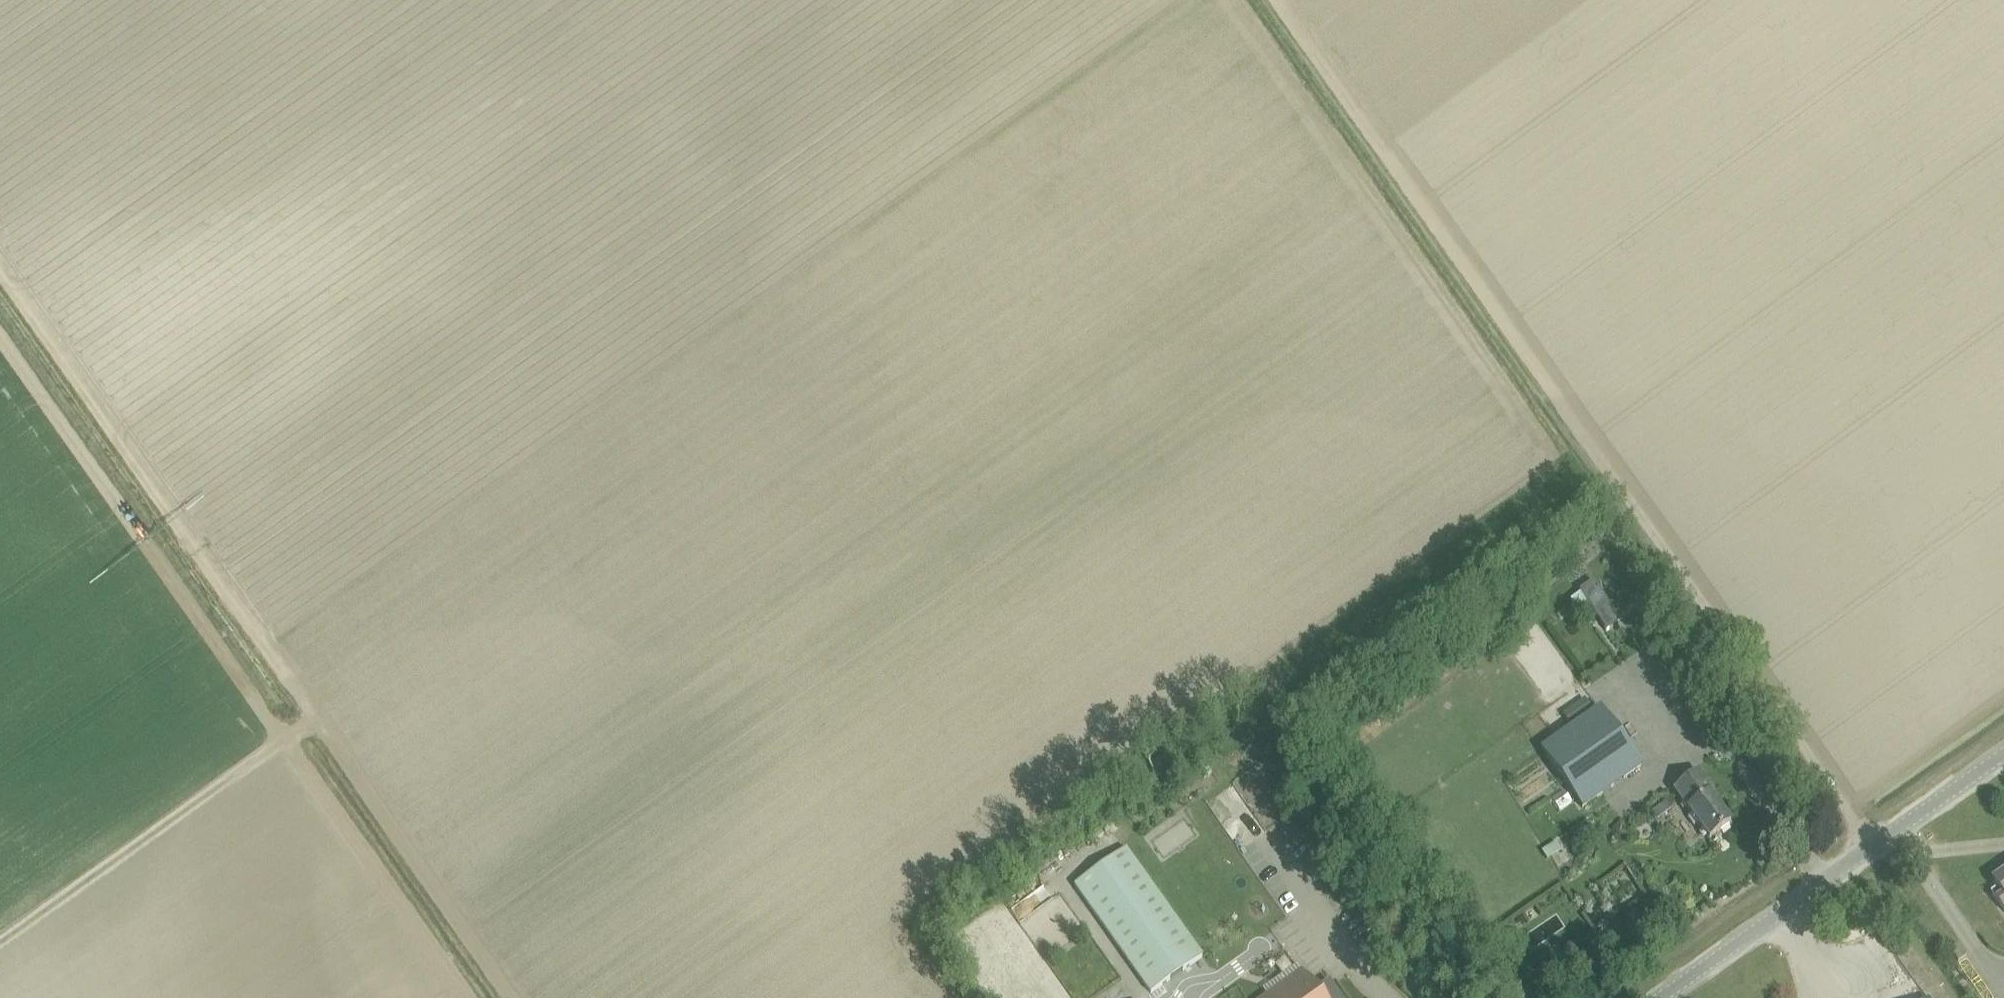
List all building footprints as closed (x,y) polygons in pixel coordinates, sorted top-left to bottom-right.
[(1582,808),(1640,767),(1599,709),(1541,750),(1582,808)] [(1746,730),(1751,727),(1746,718),(1740,721),(1746,730)] [(1729,825),(1709,796),(1712,793),(1698,773),(1673,790),(1687,810),(1686,810),(1707,840),(1729,825)] [(1074,885),(1150,993),(1201,957),(1125,849),(1074,885)] [(1995,883),(2000,889),(1993,894),(2003,910),(2003,877),(1995,883)] [(1950,951),(1958,963),(1966,957),(1958,945),(1950,951)] [(1332,985),(1317,995),(1301,971),(1263,997),(1342,997),(1332,985)]
